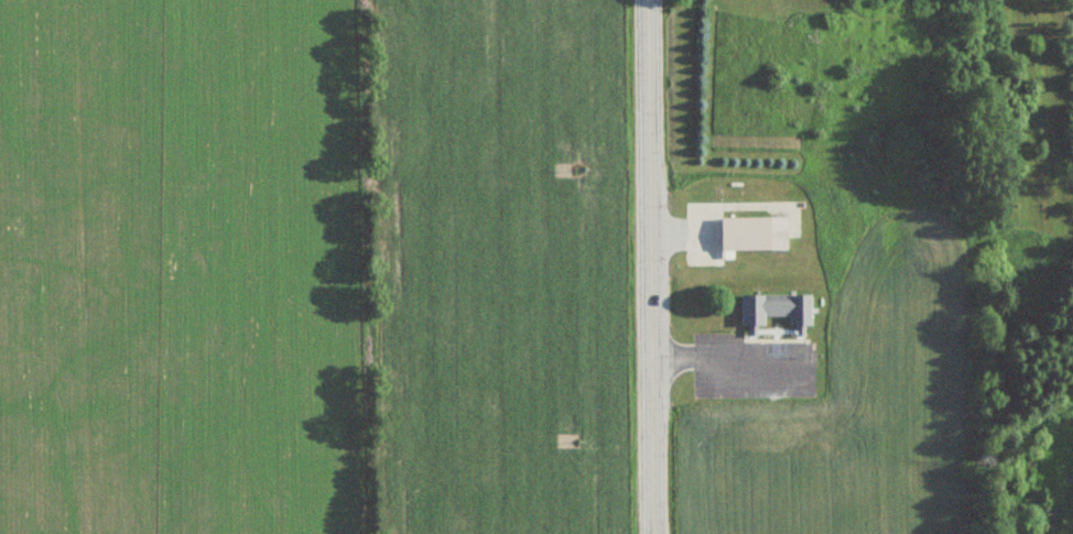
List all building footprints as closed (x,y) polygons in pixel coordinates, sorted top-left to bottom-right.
[(787,250),(787,217),(721,217),(721,250),(787,250)] [(810,295),(740,295),(740,326),(764,326),(764,316),(789,316),(789,326),(810,326),(810,295)]
